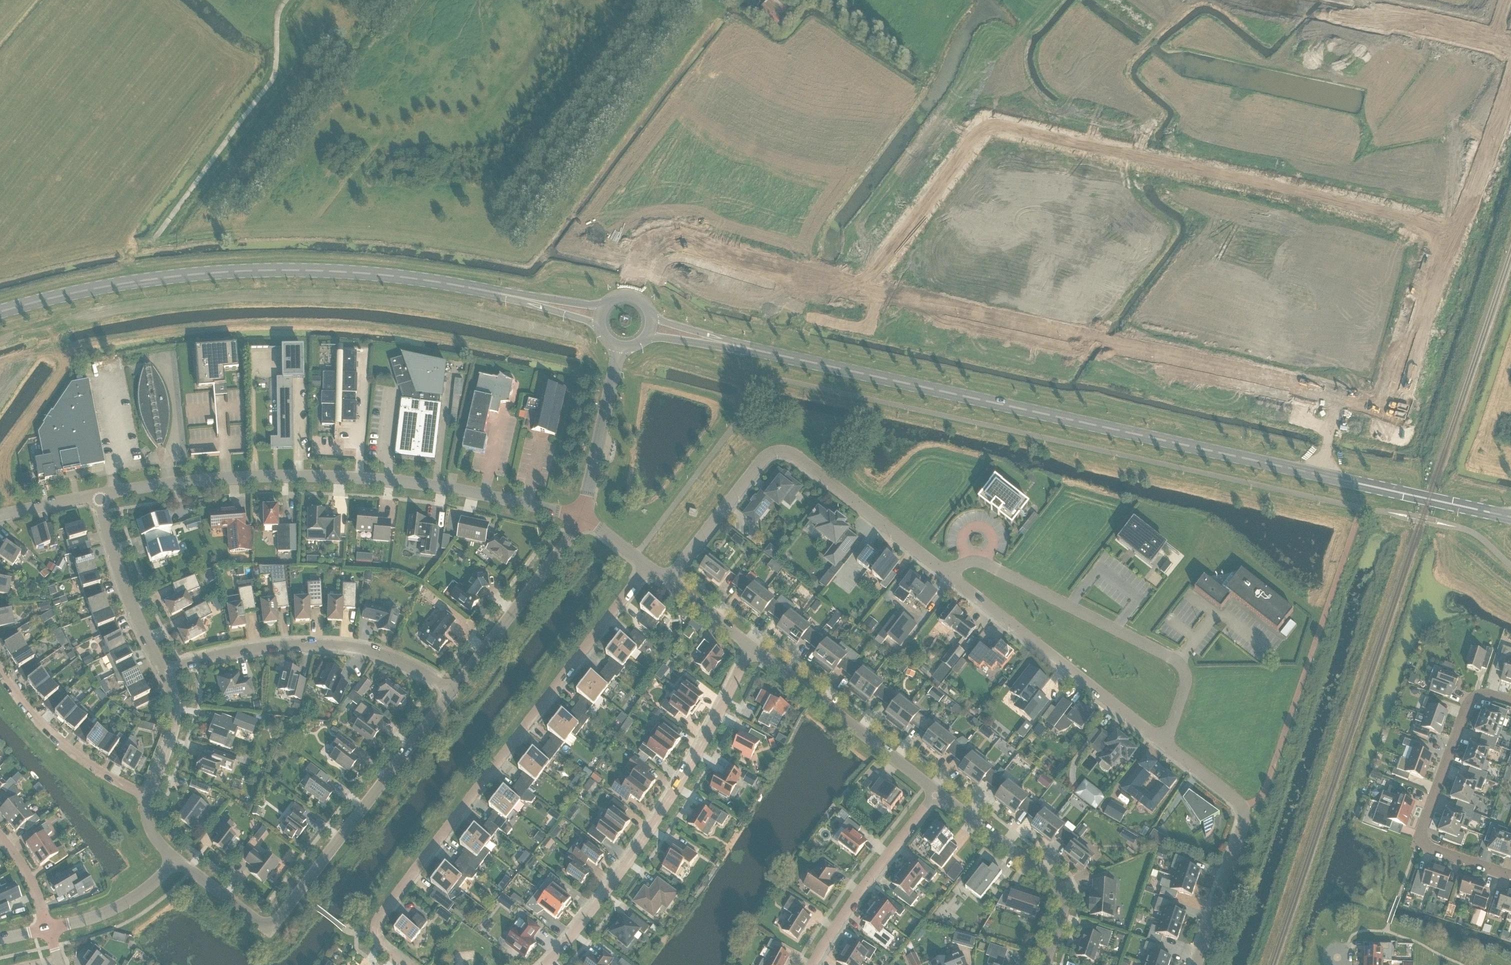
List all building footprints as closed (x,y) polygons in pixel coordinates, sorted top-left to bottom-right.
[(783,0),(768,0),(765,4),(764,4),(759,10),(775,24),(790,6),(783,0)] [(993,144),(989,162),(1000,164),(1004,147),(993,144)] [(1004,147),(1000,164),(1010,167),(1014,149),(1004,147)] [(1014,149),(1010,167),(1021,169),(1025,151),(1014,149)] [(1025,151),(1021,169),(1031,171),(1035,154),(1025,151)] [(1035,154),(1031,171),(1042,174),(1046,156),(1035,154)] [(1046,156),(1042,174),(1052,176),(1056,158),(1046,156)] [(1056,158),(1052,176),(1063,178),(1067,161),(1056,158)] [(1073,162),(1069,179),(1079,182),(1083,164),(1073,162)] [(1083,164),(1079,182),(1090,184),(1094,167),(1083,164)] [(1094,167),(1090,184),(1101,186),(1104,169),(1094,167)] [(1104,169),(1101,186),(1111,189),(1115,171),(1104,169)] [(1115,171),(1111,189),(1122,191),(1125,174),(1115,171)] [(1125,174),(1122,191),(1132,193),(1136,176),(1125,174)] [(1136,176),(1132,193),(1143,196),(1147,178),(1136,176)] [(1217,194),(1214,211),(1224,214),(1228,196),(1217,194)] [(1228,196),(1224,214),(1235,216),(1239,198),(1228,196)] [(1239,198),(1235,216),(1245,218),(1249,201),(1239,198)] [(1249,201),(1245,218),(1256,221),(1260,203),(1249,201)] [(1260,203),(1256,221),(1266,223),(1270,205),(1260,203)] [(1270,205),(1266,223),(1277,225),(1281,208),(1270,205)] [(1281,208),(1277,225),(1287,228),(1291,210),(1281,208)] [(1297,211),(1293,229),(1304,231),(1308,213),(1297,211)] [(1308,213),(1304,231),(1314,233),(1318,216),(1308,213)] [(1318,216),(1314,233),(1325,236),(1329,218),(1318,216)] [(1329,218),(1325,236),(1336,238),(1339,220),(1329,218)] [(1339,220),(1336,238),(1346,240),(1350,222),(1339,220)] [(1350,222),(1346,240),(1357,243),(1361,225),(1350,222)] [(1361,225),(1357,243),(1367,245),(1371,227),(1361,225)] [(1403,234),(1400,244),(1417,250),(1421,240),(1403,234)] [(1400,244),(1396,255),(1414,260),(1417,250),(1400,244)] [(1396,255),(1393,265),(1410,271),(1414,260),(1396,255)] [(1393,265),(1389,275),(1407,281),(1410,271),(1393,265)] [(1389,275),(1386,285),(1404,291),(1407,281),(1389,275)] [(1386,285),(1383,296),(1400,301),(1404,291),(1386,285)] [(1383,296),(1379,306),(1397,312),(1400,301),(1383,296)] [(1377,311),(1374,322),(1391,328),(1395,317),(1377,311)] [(1374,322),(1370,332),(1388,338),(1391,328),(1374,322)] [(1370,332),(1367,342),(1384,348),(1388,338),(1370,332)] [(1367,342),(1363,352),(1381,358),(1384,348),(1367,342)] [(198,389),(214,387),(213,386),(224,385),(223,370),(237,369),(236,345),(195,348),(198,389)] [(362,352),(343,351),(343,346),(320,346),(336,347),(335,373),(323,373),(322,392),(321,392),(321,405),(322,405),(321,425),(334,426),(334,439),(335,425),(340,426),(340,422),(355,422),(356,401),(354,401),(354,394),(356,394),(356,374),(355,374),(356,352),(362,352)] [(270,449),(293,448),(292,378),(302,378),(302,347),(282,348),(282,377),(276,378),(277,438),(270,438),(270,449)] [(1363,352),(1360,363),(1378,369),(1381,358),(1363,352)] [(429,364),(408,361),(407,356),(390,361),(398,387),(400,386),(402,392),(405,392),(404,399),(402,399),(395,455),(435,460),(441,403),(439,403),(440,396),(442,396),(446,364),(429,362),(429,364)] [(1360,363),(1357,373),(1374,379),(1378,369),(1360,363)] [(157,447),(162,447),(163,444),(164,442),(165,440),(166,437),(166,435),(167,432),(168,430),(168,427),(168,424),(169,422),(169,419),(169,417),(169,414),(169,411),(169,409),(169,406),(168,404),(168,401),(167,399),(167,396),(166,394),(165,391),(164,389),(163,386),(162,384),(161,381),(160,379),(159,377),(157,375),(156,373),(154,370),(153,368),(151,366),(149,364),(145,365),(144,367),(143,370),(142,372),(141,374),(140,377),(140,379),(139,382),(139,384),(138,387),(138,389),(138,392),(138,394),(138,397),(138,399),(138,402),(138,404),(138,407),(139,409),(139,412),(140,414),(140,417),(141,419),(142,422),(143,424),(144,426),(145,429),(146,431),(147,433),(148,435),(150,438),(151,440),(153,442),(154,444),(157,447)] [(1357,373),(1353,383),(1371,389),(1374,379),(1357,373)] [(508,379),(506,378),(503,376),(501,374),(500,374),(500,375),(497,378),(479,374),(479,375),(480,375),(476,395),(475,394),(463,449),(484,454),(488,438),(484,437),(490,412),(499,414),(501,403),(510,403),(510,402),(509,402),(510,395),(511,394),(512,393),(512,391),(512,389),(512,388),(513,382),(515,382),(513,381),(511,380),(508,379)] [(318,377),(315,377),(311,377),(312,388),(320,388),(320,377),(318,377)] [(41,452),(33,453),(39,482),(55,479),(54,473),(62,472),(63,473),(66,472),(65,471),(77,469),(77,470),(80,470),(80,468),(92,466),(104,463),(103,455),(92,401),(91,397),(88,380),(71,384),(52,412),(51,411),(50,414),(51,414),(45,422),(44,421),(43,424),(44,425),(38,433),(41,452)] [(555,434),(565,388),(541,383),(537,401),(526,399),(523,408),(535,411),(531,429),(555,434)] [(458,416),(460,396),(454,395),(452,415),(458,416)] [(766,486),(778,495),(790,505),(796,498),(794,497),(802,487),(779,470),(766,486)] [(1002,483),(1002,482),(995,477),(990,484),(978,499),(991,509),(991,510),(999,516),(999,515),(1012,525),(1029,504),(1002,483)] [(755,524),(778,495),(766,486),(744,514),(755,524)] [(277,526),(277,506),(263,506),(263,527),(272,527),(272,533),(277,533),(278,552),(296,551),(296,525),(277,526)] [(244,527),(243,510),(210,513),(211,529),(228,528),(230,552),(252,550),(250,527),(244,527)] [(323,510),(309,510),(307,541),(339,542),(340,517),(327,516),(327,518),(323,518),(323,510)] [(828,517),(819,510),(815,514),(813,516),(813,517),(810,521),(819,528),(817,531),(835,545),(825,558),(833,565),(835,566),(839,561),(856,538),(847,531),(848,530),(843,526),(845,522),(837,516),(835,520),(829,515),(828,517)] [(388,542),(390,521),(375,520),(376,512),(358,511),(356,532),(374,533),(373,541),(388,542)] [(146,540),(171,532),(169,527),(172,526),(167,512),(137,521),(141,536),(144,535),(146,540)] [(435,556),(438,533),(424,532),(425,518),(411,516),(408,538),(422,540),(421,554),(435,556)] [(1179,554),(1134,518),(1117,540),(1152,567),(1153,566),(1151,564),(1166,545),(1179,555),(1179,554)] [(189,530),(199,527),(196,519),(186,522),(189,530)] [(488,535),(487,534),(489,524),(462,519),(458,536),(485,542),(486,539),(493,542),(487,549),(507,564),(512,558),(513,558),(516,554),(516,552),(516,551),(515,551),(515,549),(512,546),(510,547),(497,537),(496,538),(495,537),(494,536),(490,534),(488,535)] [(86,536),(82,523),(65,528),(69,541),(66,542),(68,549),(90,543),(87,535),(86,536)] [(57,546),(51,524),(43,526),(44,528),(31,531),(36,548),(49,545),(50,548),(57,546)] [(171,532),(146,540),(147,546),(148,551),(146,552),(150,563),(156,561),(156,559),(180,552),(176,537),(173,538),(171,532)] [(28,552),(8,538),(4,544),(5,545),(0,553),(0,557),(12,566),(20,555),(23,558),(28,552)] [(772,559),(778,551),(770,544),(763,552),(772,559)] [(879,556),(868,548),(864,554),(861,552),(858,556),(860,558),(857,562),(868,570),(868,569),(873,573),(872,574),(882,582),(880,584),(886,589),(897,575),(891,571),(898,563),(887,555),(882,561),(878,557),(879,556)] [(463,560),(467,555),(461,550),(458,554),(459,555),(458,557),(463,560)] [(79,577),(96,572),(92,560),(94,559),(92,552),(73,557),(79,577)] [(61,570),(65,562),(66,562),(64,556),(60,557),(55,567),(61,570)] [(720,584),(729,573),(710,558),(701,569),(708,575),(706,577),(712,581),(713,579),(720,584)] [(1172,564),(1168,561),(1161,571),(1164,573),(1172,564)] [(53,565),(51,564),(49,562),(46,568),(52,572),(55,566),(53,565)] [(61,570),(55,567),(52,573),(58,576),(61,570)] [(286,583),(284,567),(259,567),(260,577),(271,576),(274,600),(261,602),(263,624),(267,624),(268,625),(270,626),(272,626),(273,625),(274,623),(277,622),(276,609),(289,608),(286,583)] [(43,579),(49,574),(45,569),(39,574),(43,579)] [(214,574),(213,571),(212,569),(205,572),(207,578),(215,575),(214,574)] [(1293,611),(1241,570),(1237,576),(1234,573),(1222,587),(1206,575),(1196,587),(1223,607),(1230,597),(1229,597),(1231,595),(1277,631),(1284,622),(1286,619),(1293,611)] [(828,571),(819,583),(826,589),(835,577),(828,571)] [(85,597),(103,591),(101,584),(99,584),(96,572),(79,577),(85,597)] [(15,576),(0,573),(0,594),(8,596),(10,583),(13,583),(15,576)] [(926,588),(919,583),(921,581),(911,573),(894,596),(903,603),(911,593),(918,598),(916,600),(926,608),(937,593),(927,586),(926,588)] [(474,598),(482,588),(489,587),(488,574),(475,575),(465,589),(461,585),(451,597),(464,607),(465,606),(471,611),(478,601),(474,598)] [(738,588),(746,578),(740,574),(732,584),(738,588)] [(177,597),(165,603),(171,616),(191,605),(186,595),(200,589),(195,576),(172,585),(177,597)] [(751,609),(764,592),(753,584),(746,578),(738,588),(747,595),(742,601),(751,609)] [(295,621),(309,621),(309,608),(322,607),(321,582),(307,583),(307,598),(294,599),(295,621)] [(801,593),(806,586),(801,582),(796,589),(801,593)] [(355,609),(356,585),(342,584),(341,599),(328,598),(327,621),(341,622),(342,609),(355,609)] [(229,615),(225,616),(227,627),(231,626),(231,629),(245,626),(243,613),(256,611),(251,587),(238,589),(239,596),(226,598),(228,606),(227,607),(229,615)] [(92,616),(109,610),(104,598),(106,597),(103,591),(85,597),(92,616)] [(774,616),(787,600),(781,595),(776,602),(764,592),(751,609),(761,616),(766,610),(774,616)] [(54,606),(61,604),(58,598),(52,600),(54,606)] [(220,602),(219,601),(217,598),(211,601),(215,608),(221,604),(220,602)] [(651,633),(659,623),(658,621),(666,610),(649,598),(641,609),(647,614),(639,624),(651,633)] [(787,637),(800,621),(791,613),(796,607),(787,600),(774,616),(783,623),(778,630),(787,637)] [(42,611),(50,609),(48,603),(40,605),(42,611)] [(184,644),(205,634),(198,622),(212,615),(205,603),(184,614),(190,626),(178,632),(184,644)] [(11,613),(14,612),(12,604),(0,607),(0,628),(13,626),(11,613)] [(383,610),(365,605),(362,618),(380,623),(378,630),(393,634),(398,613),(384,609),(383,610)] [(966,640),(976,627),(962,616),(963,614),(951,605),(939,621),(951,630),(951,629),(966,640)] [(100,636),(118,628),(115,621),(113,622),(109,610),(92,616),(100,636)] [(443,637),(455,620),(444,612),(432,628),(431,628),(421,641),(428,647),(429,646),(438,653),(448,641),(443,637)] [(840,617),(839,616),(835,613),(831,618),(837,622),(841,617),(840,617)] [(918,624),(904,614),(900,620),(893,615),(878,635),(885,641),(888,638),(901,647),(918,624)] [(874,620),(872,619),(870,617),(863,625),(871,632),(878,623),(874,620)] [(810,645),(818,635),(800,621),(787,637),(797,644),(802,638),(810,645)] [(24,626),(23,626),(20,628),(23,633),(29,630),(26,625),(24,626)] [(689,639),(694,631),(688,627),(683,634),(689,639)] [(109,655),(125,647),(119,635),(121,634),(118,628),(100,636),(109,655)] [(26,648),(16,631),(0,640),(0,643),(3,648),(4,647),(11,658),(26,648)] [(613,645),(630,658),(637,649),(638,650),(646,640),(634,631),(627,640),(621,635),(613,645)] [(868,646),(872,640),(865,634),(861,640),(868,646)] [(822,668),(836,649),(818,635),(810,645),(819,652),(814,658),(817,660),(815,662),(822,668)] [(716,649),(704,641),(697,651),(702,655),(696,664),(709,673),(712,669),(714,671),(722,660),(720,659),(723,655),(721,653),(722,651),(717,647),(716,649)] [(847,673),(855,663),(846,656),(850,651),(841,643),(837,649),(836,649),(822,668),(829,673),(831,671),(833,673),(838,666),(847,673)] [(951,670),(965,652),(954,644),(941,662),(943,663),(941,666),(949,672),(951,669),(951,670)] [(1005,648),(1003,647),(1004,646),(1001,644),(995,652),(993,651),(991,653),(980,645),(968,659),(980,669),(983,664),(992,671),(997,664),(1002,669),(1014,654),(1006,647),(1005,648)] [(623,667),(630,658),(613,645),(606,654),(612,659),(605,669),(615,676),(617,678),(625,668),(623,667)] [(115,674),(136,664),(133,657),(131,658),(125,647),(109,655),(106,656),(115,674)] [(1503,647),(1498,662),(1506,665),(1501,681),(1510,684),(1510,649),(1503,647)] [(21,677),(37,666),(26,648),(11,658),(18,669),(16,670),(21,677)] [(1487,670),(1493,650),(1487,648),(1485,653),(1473,649),(1473,650),(1468,667),(1467,667),(1479,671),(1481,668),(1487,670)] [(85,666),(90,664),(87,657),(82,659),(85,666)] [(958,674),(967,662),(962,658),(952,670),(958,674)] [(858,696),(873,677),(864,670),(865,669),(856,661),(855,663),(847,673),(855,680),(851,686),(853,688),(851,691),(858,696)] [(904,673),(908,667),(902,663),(898,668),(904,673)] [(127,690),(143,682),(137,671),(139,670),(136,664),(115,674),(114,674),(118,683),(124,683),(127,690)] [(325,665),(316,686),(331,692),(328,700),(338,704),(344,690),(347,685),(337,680),(341,672),(325,665)] [(36,692),(49,681),(37,666),(21,677),(26,683),(27,682),(36,692)] [(1445,674),(1441,673),(1441,672),(1440,672),(1441,669),(1434,666),(1428,682),(1432,683),(1429,691),(1447,697),(1448,695),(1450,690),(1453,691),(1458,678),(1457,678),(1457,679),(1452,677),(1454,673),(1447,671),(1445,674)] [(300,700),(305,680),(298,679),(300,670),(284,667),(278,690),(289,692),(288,697),(300,700)] [(1033,720),(1047,701),(1037,694),(1048,680),(1031,667),(1011,692),(1021,700),(1015,707),(1033,720)] [(608,686),(615,676),(605,669),(598,678),(591,673),(584,683),(601,696),(608,686)] [(913,678),(915,672),(908,669),(906,675),(913,678)] [(662,680),(666,675),(660,670),(656,676),(662,680)] [(686,674),(674,691),(678,694),(697,709),(702,703),(700,701),(703,697),(694,689),(698,684),(686,674)] [(1414,685),(1417,676),(1411,674),(1408,683),(1414,685)] [(239,683),(237,675),(227,677),(227,675),(217,677),(219,687),(220,687),(222,697),(240,694),(241,696),(252,694),(249,680),(242,682),(242,683),(239,683)] [(883,702),(891,691),(873,677),(858,696),(865,702),(867,699),(870,701),(874,695),(883,702)] [(361,697),(371,684),(362,678),(353,691),(361,697)] [(47,710),(62,697),(49,681),(36,692),(44,702),(42,703),(47,710)] [(401,705),(404,700),(403,699),(406,695),(387,681),(378,693),(380,695),(376,701),(385,708),(390,703),(397,708),(399,704),(401,705)] [(143,682),(127,690),(136,709),(154,700),(150,693),(149,694),(143,682)] [(593,705),(601,696),(584,683),(577,693),(583,697),(576,707),(586,715),(593,705)] [(762,691),(756,702),(766,707),(758,722),(769,728),(770,726),(776,729),(783,717),(790,707),(781,700),(778,703),(771,699),(773,697),(762,691)] [(894,724),(909,706),(891,691),(883,702),(892,708),(887,715),(889,717),(887,719),(894,724)] [(934,696),(941,701),(944,696),(938,691),(934,696)] [(649,700),(651,697),(645,692),(642,696),(649,700)] [(669,698),(661,707),(673,717),(677,711),(687,718),(690,714),(692,715),(697,709),(678,694),(673,701),(669,698)] [(77,710),(81,705),(77,701),(76,702),(70,696),(66,701),(62,697),(47,710),(54,716),(55,714),(64,723),(77,710)] [(1425,716),(1444,723),(1448,712),(1438,708),(1440,703),(1426,697),(1422,708),(1427,710),(1425,716)] [(1075,709),(1063,700),(1046,722),(1060,733),(1068,729),(1073,724),(1082,731),(1093,716),(1079,705),(1075,709)] [(255,711),(261,709),(260,701),(253,702),(255,711)] [(370,711),(361,704),(353,714),(360,719),(352,729),(370,742),(379,730),(374,726),(376,723),(377,724),(382,717),(371,709),(370,711)] [(79,739),(91,724),(96,719),(81,705),(77,710),(64,723),(74,732),(72,733),(79,739)] [(919,730),(927,720),(909,706),(894,724),(902,730),(903,728),(906,729),(911,723),(919,730)] [(1477,719),(1497,727),(1501,716),(1506,718),(1508,712),(1492,706),(1489,712),(1483,709),(1482,713),(1479,714),(1477,719)] [(591,718),(576,707),(568,716),(563,712),(556,722),(571,734),(576,737),(591,718)] [(658,717),(661,713),(656,709),(652,713),(658,717)] [(215,717),(208,734),(212,735),(210,742),(223,747),(228,734),(233,736),(236,728),(251,734),(256,721),(238,714),(235,721),(225,717),(224,720),(215,717)] [(1444,723),(1425,716),(1418,714),(1415,721),(1417,722),(1413,732),(1427,737),(1430,731),(1439,734),(1444,723)] [(663,718),(651,734),(672,750),(681,740),(671,732),(675,727),(663,718)] [(932,750),(945,734),(937,727),(938,726),(929,719),(928,720),(927,720),(919,730),(928,737),(923,743),(932,750)] [(1497,727),(1477,719),(1475,725),(1476,728),(1475,731),(1486,735),(1484,741),(1495,745),(1502,728),(1497,727)] [(564,743),(571,734),(556,722),(555,721),(548,731),(554,735),(547,745),(557,753),(564,743)] [(1024,738),(1033,727),(1026,722),(1017,733),(1024,738)] [(97,750),(107,736),(91,724),(79,739),(85,744),(87,742),(97,750)] [(984,737),(989,732),(982,726),(977,732),(984,737)] [(337,730),(336,729),(333,727),(330,731),(335,736),(339,731),(337,730)] [(767,729),(764,727),(761,731),(768,735),(771,731),(767,729)] [(766,738),(751,730),(748,736),(741,733),(733,747),(743,752),(742,755),(750,759),(759,743),(763,745),(766,738)] [(1112,740),(1101,732),(1090,746),(1104,757),(1102,760),(1102,761),(1099,765),(1100,767),(1101,768),(1104,771),(1106,772),(1108,772),(1111,768),(1112,768),(1121,757),(1127,761),(1135,751),(1126,743),(1127,742),(1117,734),(1112,740)] [(641,751),(638,754),(646,761),(649,757),(651,759),(655,754),(664,761),(672,750),(651,734),(639,750),(641,751)] [(785,737),(783,736),(779,734),(779,735),(776,740),(784,746),(788,739),(785,737)] [(955,758),(968,742),(968,741),(963,737),(955,741),(945,734),(932,750),(942,758),(947,752),(955,758)] [(113,764),(124,747),(107,736),(97,750),(108,757),(106,759),(113,764)] [(130,736),(124,747),(113,764),(121,768),(122,766),(133,772),(142,757),(137,754),(136,739),(130,736)] [(348,772),(357,759),(351,754),(355,749),(340,737),(332,747),(336,750),(330,758),(347,772),(344,776),(345,776),(348,772)] [(1409,761),(1427,767),(1432,756),(1418,751),(1421,745),(1405,739),(1402,745),(1413,749),(1409,760),(1409,761)] [(1495,747),(1495,745),(1484,741),(1481,747),(1471,743),(1470,746),(1467,747),(1465,753),(1485,760),(1489,750),(1493,751),(1494,749),(1494,748),(1495,747)] [(969,779),(982,762),(966,750),(970,744),(968,742),(955,758),(964,765),(959,771),(969,779)] [(549,762),(557,753),(547,745),(539,755),(533,750),(526,759),(542,772),(550,762),(549,762)] [(235,759),(219,753),(213,751),(211,757),(210,757),(209,758),(201,755),(196,768),(204,772),(204,773),(216,777),(220,767),(231,771),(235,759)] [(1481,771),(1485,760),(1465,753),(1463,759),(1464,762),(1463,765),(1473,769),(1471,774),(1485,779),(1487,775),(1487,774),(1481,771)] [(240,754),(237,762),(249,766),(252,759),(240,754)] [(630,779),(648,792),(656,782),(644,773),(648,767),(635,757),(627,767),(635,773),(630,779)] [(1122,789),(1152,812),(1176,781),(1167,773),(1166,774),(1155,765),(1156,765),(1147,757),(1122,789)] [(1409,761),(1409,760),(1401,757),(1397,769),(1394,768),(1392,774),(1408,780),(1410,774),(1423,779),(1427,767),(1409,761)] [(535,781),(542,772),(526,759),(519,769),(525,774),(517,783),(528,791),(535,781)] [(1000,776),(1004,771),(1001,768),(997,774),(982,762),(969,779),(978,786),(983,780),(992,786),(1000,776)] [(314,777),(304,790),(323,804),(333,791),(324,784),(329,778),(323,773),(310,764),(305,770),(314,777)] [(736,784),(741,774),(729,767),(723,777),(718,774),(711,787),(720,792),(719,794),(727,798),(728,796),(729,797),(736,784)] [(589,778),(592,773),(586,768),(582,773),(589,778)] [(753,783),(756,777),(747,772),(744,777),(753,783)] [(25,782),(30,777),(27,773),(22,778),(25,782)] [(1051,779),(1048,777),(1044,773),(1040,778),(1050,786),(1053,781),(1051,779)] [(1481,791),(1485,779),(1471,774),(1469,780),(1459,776),(1457,779),(1454,781),(1452,786),(1473,794),(1475,788),(1481,791)] [(1018,790),(1000,776),(992,786),(1001,793),(996,800),(1005,807),(1018,790)] [(14,786),(13,786),(16,784),(10,779),(5,784),(0,779),(0,790),(1,789),(6,793),(14,786)] [(640,802),(648,792),(630,779),(626,785),(619,780),(612,790),(624,799),(628,794),(640,802)] [(867,790),(873,783),(867,779),(861,786),(867,790)] [(893,790),(880,780),(871,792),(884,802),(882,804),(891,810),(903,795),(894,789),(893,790)] [(1096,810),(1107,796),(1085,780),(1074,794),(1096,810)] [(191,781),(189,787),(199,791),(208,794),(210,788),(209,787),(201,785),(191,781)] [(1380,804),(1410,815),(1414,803),(1400,798),(1403,791),(1404,786),(1392,781),(1387,793),(1383,791),(1379,803),(1380,803),(1380,804)] [(536,797),(528,791),(517,783),(510,793),(504,788),(497,797),(513,810),(520,801),(532,803),(536,797)] [(24,807),(16,797),(20,794),(14,786),(6,793),(0,799),(0,804),(3,808),(0,810),(0,813),(7,821),(24,807)] [(1469,805),(1473,794),(1452,786),(1450,792),(1452,795),(1451,798),(1461,802),(1459,808),(1473,813),(1475,807),(1469,805)] [(1028,815),(1036,805),(1018,790),(1005,807),(1015,814),(1020,808),(1028,815)] [(1214,824),(1214,823),(1214,822),(1214,820),(1214,819),(1214,817),(1219,814),(1190,791),(1183,799),(1200,825),(1203,823),(1206,837),(1208,836),(1209,834),(1211,833),(1212,831),(1213,830),(1213,829),(1213,828),(1214,826),(1214,825),(1214,824)] [(193,797),(177,817),(193,829),(197,824),(194,822),(206,807),(193,797)] [(496,812),(488,821),(498,829),(507,836),(512,830),(506,820),(513,810),(497,797),(489,807),(496,812)] [(605,820),(622,833),(630,822),(621,815),(626,808),(614,799),(606,810),(610,813),(605,820)] [(306,820),(302,817),(305,812),(294,803),(290,808),(295,812),(291,817),(290,817),(284,825),(287,828),(283,833),(291,839),(295,834),(298,836),(296,839),(297,839),(307,825),(305,827),(302,825),(306,820)] [(1120,823),(1126,812),(1110,803),(1104,814),(1120,823)] [(1406,826),(1410,815),(1380,804),(1373,822),(1389,828),(1392,821),(1406,826)] [(699,806),(688,824),(702,832),(710,819),(716,823),(722,827),(729,816),(711,805),(707,811),(699,806)] [(1041,835),(1054,819),(1036,805),(1028,815),(1037,822),(1032,828),(1041,835)] [(259,817),(262,809),(254,806),(252,814),(259,817)] [(24,807),(7,821),(15,831),(22,826),(27,831),(40,820),(35,815),(32,817),(24,807)] [(1461,827),(1467,830),(1473,813),(1459,808),(1457,814),(1446,810),(1445,813),(1442,814),(1440,820),(1461,827)] [(842,821),(847,814),(841,809),(836,816),(842,821)] [(1497,812),(1495,812),(1493,811),(1490,819),(1496,821),(1499,813),(1497,812)] [(571,814),(568,812),(564,817),(570,821),(573,816),(571,814)] [(223,852),(235,837),(228,831),(233,825),(223,818),(213,832),(218,836),(212,844),(223,852)] [(856,856),(867,841),(857,833),(861,829),(848,819),(841,828),(847,832),(838,843),(856,856)] [(1064,843),(1072,833),(1054,819),(1041,835),(1051,843),(1056,837),(1064,843)] [(614,844),(622,833),(605,820),(600,827),(596,823),(588,834),(599,843),(604,837),(614,844)] [(1459,833),(1461,827),(1440,820),(1438,825),(1439,828),(1438,832),(1445,834),(1443,840),(1461,847),(1465,835),(1459,833)] [(491,839),(498,829),(488,821),(481,831),(475,826),(468,836),(484,848),(491,839)] [(948,831),(937,822),(932,830),(931,829),(930,831),(931,831),(924,839),(934,847),(931,851),(935,854),(930,860),(942,869),(953,854),(946,848),(953,838),(946,833),(948,831)] [(33,856),(51,844),(46,837),(51,833),(52,832),(46,823),(32,832),(36,838),(26,845),(33,856)] [(1081,838),(1087,829),(1081,824),(1075,833),(1081,838)] [(1507,829),(1490,824),(1484,842),(1490,844),(1488,850),(1491,852),(1492,855),(1498,856),(1505,836),(1507,829)] [(265,829),(262,827),(258,831),(263,835),(266,830),(265,829)] [(1127,832),(1124,829),(1120,836),(1127,840),(1129,837),(1136,841),(1138,838),(1127,832)] [(555,840),(560,834),(555,830),(550,836),(555,840)] [(1162,847),(1167,838),(1154,830),(1148,838),(1162,847)] [(540,844),(545,837),(539,832),(534,839),(540,844)] [(1072,833),(1064,843),(1063,845),(1069,849),(1066,854),(1072,859),(1071,861),(1076,866),(1078,864),(1084,869),(1093,858),(1075,843),(1079,838),(1072,833)] [(490,853),(484,848),(468,836),(460,845),(466,850),(459,859),(469,867),(475,872),(490,853)] [(1510,838),(1505,836),(1498,856),(1504,858),(1507,857),(1510,858),(1510,855),(1510,837),(1510,838)] [(549,851),(555,843),(548,838),(542,845),(549,851)] [(573,855),(585,865),(589,860),(596,866),(597,864),(599,865),(604,859),(602,858),(604,856),(584,841),(573,855)] [(51,844),(33,856),(40,866),(51,859),(54,865),(68,856),(62,847),(61,847),(55,850),(51,844)] [(683,854),(673,847),(669,853),(671,854),(662,867),(676,876),(684,863),(690,867),(698,855),(687,848),(683,854)] [(262,858),(253,851),(245,861),(251,866),(251,864),(255,867),(250,873),(263,883),(277,864),(264,854),(262,858)] [(525,853),(523,855),(517,862),(522,866),(531,855),(526,851),(525,853)] [(582,870),(585,865),(573,855),(566,864),(571,868),(567,873),(582,885),(583,883),(585,884),(589,878),(588,877),(589,875),(582,870)] [(1174,877),(1196,884),(1200,871),(1186,867),(1189,859),(1175,855),(1171,868),(1177,870),(1174,877)] [(534,867),(538,861),(533,857),(528,863),(534,867)] [(475,872),(469,867),(459,859),(452,869),(446,864),(438,874),(457,888),(464,878),(472,880),(477,873),(475,872)] [(833,876),(837,870),(825,862),(817,873),(814,871),(804,885),(824,899),(834,885),(828,881),(832,875),(833,876)] [(904,865),(899,871),(918,886),(923,879),(929,884),(937,874),(924,864),(919,869),(915,866),(910,862),(906,867),(904,865)] [(954,882),(964,869),(956,864),(947,876),(954,882)] [(1433,888),(1439,868),(1428,864),(1425,874),(1418,872),(1410,893),(1423,898),(1427,886),(1433,888)] [(989,870),(983,866),(965,888),(981,900),(1002,873),(992,866),(989,870)] [(1439,868),(1433,888),(1440,890),(1437,897),(1447,901),(1453,884),(1448,882),(1451,872),(1439,868)] [(51,885),(50,886),(51,887),(51,888),(52,889),(52,890),(53,890),(53,891),(54,891),(58,897),(74,888),(78,895),(93,886),(86,874),(80,878),(75,870),(70,872),(50,884),(51,885)] [(897,879),(893,884),(902,891),(898,897),(911,907),(918,897),(912,893),(918,886),(899,871),(895,877),(897,879)] [(449,897),(457,888),(438,874),(431,883),(437,888),(430,898),(448,911),(453,905),(449,897)] [(539,890),(563,909),(565,907),(567,908),(572,901),(570,900),(571,899),(557,888),(562,882),(551,874),(544,883),(545,883),(539,890)] [(1192,897),(1196,884),(1174,877),(1172,883),(1163,879),(1160,886),(1162,887),(1160,894),(1175,899),(1178,892),(1192,897)] [(1472,881),(1465,878),(1460,892),(1476,898),(1473,905),(1485,909),(1489,896),(1482,894),(1485,884),(1473,880),(1472,881)] [(677,894),(658,880),(649,892),(645,888),(639,896),(638,896),(635,900),(635,901),(634,902),(654,916),(656,913),(657,913),(660,909),(660,908),(662,904),(667,908),(677,894)] [(1113,917),(1116,883),(1094,881),(1093,892),(1091,892),(1089,911),(1091,911),(1091,915),(1113,917)] [(9,910),(6,904),(20,897),(14,884),(0,890),(0,915),(9,910)] [(562,911),(563,909),(539,890),(534,897),(533,897),(526,906),(537,914),(542,908),(556,919),(557,918),(558,919),(563,912),(562,911)] [(1510,906),(1510,893),(1503,890),(1499,903),(1493,901),(1489,914),(1499,918),(1501,911),(1509,913),(1510,906)] [(1005,891),(997,905),(1006,907),(1011,893),(1005,891)] [(515,903),(508,898),(504,895),(503,894),(497,901),(509,911),(510,909),(515,904),(515,903)] [(1015,894),(1010,909),(1035,917),(1037,912),(1038,912),(1040,909),(1038,908),(1040,903),(1015,894)] [(797,940),(810,919),(802,913),(806,907),(791,897),(784,909),(793,914),(783,930),(797,940)] [(1160,920),(1181,928),(1185,915),(1172,910),(1174,903),(1158,898),(1154,911),(1162,913),(1160,920)] [(871,910),(888,923),(895,913),(900,916),(905,910),(893,901),(889,907),(879,899),(871,910)] [(440,909),(438,912),(436,914),(443,919),(448,913),(441,908),(440,909)] [(883,929),(888,923),(871,910),(863,921),(872,928),(867,935),(886,949),(894,938),(883,929)] [(1475,910),(1470,924),(1481,928),(1486,914),(1475,910)] [(411,944),(428,922),(417,914),(410,924),(404,919),(395,931),(411,944)] [(632,924),(623,917),(611,933),(620,939),(619,940),(627,947),(633,939),(632,938),(639,929),(644,934),(650,927),(637,917),(632,924)] [(531,939),(540,928),(528,919),(519,930),(517,928),(506,943),(525,957),(536,943),(531,939)] [(1177,940),(1181,928),(1160,920),(1157,927),(1152,925),(1147,938),(1161,943),(1163,936),(1177,940)] [(1490,926),(1487,925),(1484,924),(1482,932),(1489,934),(1492,927),(1490,926)] [(652,926),(651,927),(650,930),(655,934),(659,929),(653,925),(652,926)] [(1107,948),(1112,933),(1097,928),(1095,934),(1085,931),(1082,940),(1081,940),(1079,946),(1080,947),(1077,956),(1093,961),(1098,945),(1107,948)] [(973,949),(976,937),(956,931),(952,944),(973,949)] [(1123,934),(1121,933),(1118,932),(1117,939),(1123,941),(1125,934),(1123,934)] [(780,952),(783,946),(771,940),(767,946),(774,950),(772,954),(769,952),(766,958),(763,959),(760,964),(784,964),(788,956),(780,952)] [(844,952),(862,963),(865,957),(870,960),(876,950),(863,941),(860,947),(849,941),(846,946),(847,947),(844,952)] [(1148,964),(1169,964),(1171,959),(1157,954),(1159,947),(1146,942),(1143,950),(1149,952),(1145,964),(1148,964)] [(1393,944),(1377,944),(1377,950),(1365,949),(1364,960),(1383,961),(1384,955),(1388,955),(1391,955),(1391,951),(1393,951),(1393,944)] [(97,955),(101,950),(95,946),(84,960),(90,964),(89,964),(115,964),(105,957),(103,960),(97,955)] [(614,959),(603,950),(596,959),(592,956),(586,964),(609,964),(614,959)] [(862,963),(844,952),(841,957),(840,956),(837,961),(843,964),(860,964),(862,963)] [(915,952),(907,957),(911,964),(922,964),(915,952)] [(962,953),(947,958),(946,957),(931,963),(931,964),(966,964),(962,953)] [(620,957),(616,962),(620,964),(622,964),(625,961),(620,957)] [(1004,961),(990,957),(987,964),(991,964),(1003,964),(1004,961)]
